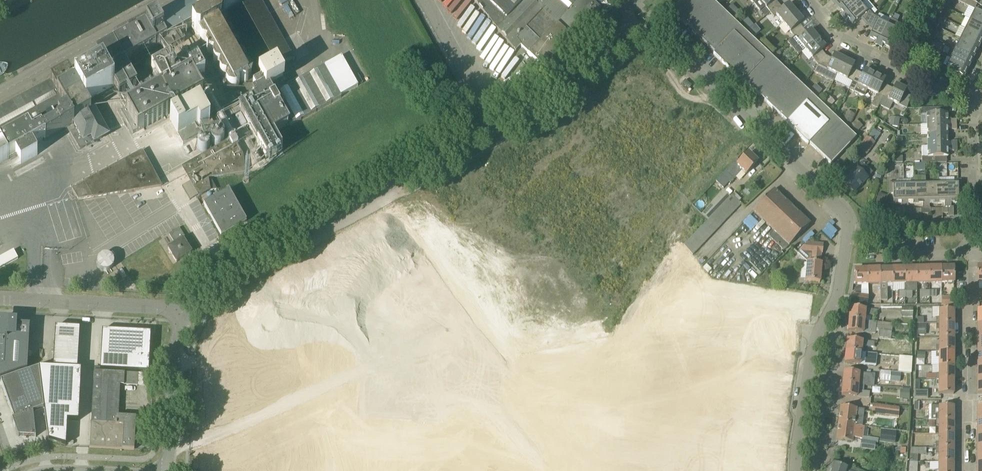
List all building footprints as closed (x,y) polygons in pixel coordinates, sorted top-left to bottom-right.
[(74,82),(86,103),(114,88),(119,97),(120,96),(126,108),(120,112),(132,134),(202,95),(195,81),(204,76),(197,63),(194,64),(188,52),(182,56),(188,67),(187,68),(190,73),(179,79),(170,62),(152,72),(161,89),(141,101),(134,88),(136,88),(138,93),(150,87),(155,84),(147,70),(139,75),(136,69),(129,73),(127,70),(141,62),(138,56),(161,43),(165,51),(185,40),(180,32),(191,26),(196,34),(200,36),(199,38),(230,94),(225,98),(224,97),(207,107),(217,125),(240,112),(257,142),(266,157),(281,148),(273,133),(289,124),(290,126),(341,97),(324,66),(273,95),(269,88),(283,80),(276,68),(293,58),(260,0),(258,0),(224,19),(258,79),(254,81),(223,25),(220,24),(222,20),(217,12),(221,10),(223,13),(246,0),(195,0),(114,45),(113,45),(112,45),(113,46),(96,55),(102,67),(74,82)] [(524,0),(474,0),(497,29),(524,0)] [(552,0),(524,0),(497,29),(515,51),(521,46),(516,39),(552,0)] [(580,0),(552,0),(516,39),(521,46),(529,53),(540,42),(580,0)] [(543,69),(600,9),(591,0),(580,0),(540,42),(529,53),(528,55),(543,69)] [(693,32),(718,6),(712,0),(682,0),(671,12),(693,32)] [(769,12),(779,4),(775,0),(758,0),(754,3),(760,11),(765,7),(765,8),(769,12)] [(844,18),(862,4),(859,0),(846,0),(847,1),(839,8),(844,14),(842,16),(844,18)] [(665,6),(669,10),(674,4),(670,1),(665,6)] [(783,9),(779,4),(769,12),(773,17),(776,14),(783,23),(796,12),(789,4),(783,9)] [(867,25),(875,14),(871,9),(868,12),(862,4),(844,18),(846,21),(849,19),(853,25),(861,18),(867,25)] [(714,55),(740,27),(733,20),(718,6),(693,32),(714,53),(713,54),(714,55)] [(981,25),(981,13),(976,10),(971,20),(981,25)] [(783,23),(794,36),(803,28),(799,24),(803,21),(796,12),(783,23)] [(876,44),(879,45),(889,25),(879,20),(880,17),(875,15),(875,14),(867,25),(874,29),(870,38),(877,41),(876,44)] [(898,22),(891,19),(889,25),(879,45),(882,47),(883,44),(890,47),(894,39),(900,41),(905,30),(900,27),(898,22)] [(971,20),(966,29),(981,37),(981,25),(971,20)] [(927,34),(933,37),(935,39),(938,32),(937,29),(938,27),(932,25),(927,34)] [(742,83),(768,55),(740,27),(714,55),(742,83)] [(807,33),(803,28),(794,36),(787,42),(798,55),(805,49),(818,39),(811,30),(807,33)] [(979,48),(981,42),(981,37),(966,29),(961,39),(979,48)] [(818,65),(826,56),(821,50),(825,47),(818,39),(805,49),(818,65)] [(957,49),(974,58),(979,48),(961,39),(957,49)] [(952,59),(969,67),(974,58),(957,49),(952,59)] [(826,56),(818,65),(837,74),(844,59),(834,54),(832,59),(826,56)] [(765,102),(790,76),(782,68),(768,55),(742,83),(743,83),(744,81),(765,102)] [(837,74),(852,82),(857,71),(852,69),(854,64),(844,59),(837,74)] [(969,67),(952,59),(947,68),(964,77),(969,67)] [(867,89),(875,74),(865,69),(863,74),(857,71),(852,82),(849,89),(864,96),(867,89)] [(73,139),(79,149),(107,134),(94,110),(90,111),(86,103),(74,82),(68,71),(51,80),(51,81),(0,109),(0,163),(8,159),(16,155),(21,164),(37,155),(32,146),(74,122),(77,128),(70,132),(73,139)] [(885,79),(875,74),(867,89),(877,94),(872,105),(877,108),(883,97),(888,86),(883,84),(885,79)] [(767,103),(765,105),(770,110),(772,108),(787,122),(812,96),(790,76),(765,102),(767,103)] [(893,89),(888,86),(883,97),(899,105),(906,90),(895,84),(893,89)] [(815,98),(822,91),(815,85),(808,92),(815,98)] [(812,96),(787,122),(785,124),(808,145),(809,143),(834,117),(822,106),(812,96)] [(199,104),(170,120),(178,134),(197,124),(200,129),(210,123),(199,104)] [(927,114),(927,125),(957,124),(956,119),(947,120),(946,113),(936,114),(935,108),(921,108),(921,114),(927,114)] [(809,143),(831,164),(856,138),(834,117),(809,143)] [(927,136),(947,135),(947,128),(950,128),(952,129),(957,129),(957,124),(927,125),(927,136)] [(947,135),(927,136),(928,147),(957,146),(957,141),(952,141),(950,143),(947,143),(947,135)] [(866,155),(875,143),(866,137),(858,149),(866,155)] [(207,178),(245,172),(242,154),(233,139),(183,167),(199,196),(209,191),(217,190),(212,181),(207,181),(207,178)] [(928,147),(922,147),(922,157),(922,163),(937,163),(937,157),(947,157),(947,149),(950,149),(952,151),(957,151),(957,146),(928,147)] [(85,181),(86,182),(72,189),(78,200),(94,197),(161,186),(143,151),(85,181)] [(737,159),(722,175),(730,183),(734,179),(734,180),(743,171),(746,174),(757,162),(748,153),(740,162),(737,159)] [(843,182),(854,193),(873,173),(862,163),(857,168),(855,168),(843,182)] [(918,178),(915,179),(915,204),(922,204),(922,207),(921,209),(921,214),(926,214),(925,184),(925,177),(918,178)] [(903,180),(904,208),(904,214),(909,214),(909,209),(908,208),(908,204),(915,204),(915,179),(911,179),(911,180),(903,180)] [(897,181),(897,182),(889,182),(890,194),(893,194),(893,205),(901,204),(901,208),(904,208),(903,180),(897,181)] [(961,192),(961,180),(954,181),(954,184),(947,184),(947,207),(948,207),(951,207),(951,203),(958,203),(958,192),(961,192)] [(933,184),(925,184),(926,214),(931,214),(931,209),(929,207),(929,204),(937,204),(936,181),(933,181),(933,184)] [(940,181),(936,181),(937,204),(944,204),(944,207),(942,208),(943,213),(948,213),(948,207),(947,207),(947,184),(940,184),(940,181)] [(753,211),(771,228),(792,207),(774,189),(753,211)] [(221,235),(246,221),(229,191),(204,205),(221,235)] [(722,204),(727,200),(730,196),(724,191),(702,214),(708,219),(709,218),(714,213),(718,209),(722,204)] [(732,194),(730,196),(727,200),(736,208),(741,204),(732,194)] [(732,213),(736,208),(727,200),(722,204),(732,213)] [(722,204),(718,209),(728,218),(732,213),(722,204)] [(810,224),(792,207),(771,228),(774,231),(768,236),(784,250),(789,245),(789,246),(810,224)] [(728,218),(718,209),(714,213),(723,222),(728,218)] [(714,213),(709,218),(719,227),(723,222),(714,213)] [(715,231),(719,227),(709,218),(708,219),(705,222),(715,231)] [(705,222),(701,227),(710,236),(715,231),(705,222)] [(706,240),(710,236),(701,227),(696,231),(706,240)] [(147,279),(162,269),(158,263),(163,259),(165,262),(173,257),(176,262),(192,252),(183,239),(185,238),(179,228),(169,234),(133,257),(147,279)] [(696,231),(692,236),(702,245),(706,240),(696,231)] [(697,250),(702,245),(692,236),(688,241),(697,250)] [(683,245),(684,246),(692,255),(697,250),(688,241),(683,245)] [(805,281),(818,282),(820,283),(821,263),(820,263),(821,253),(822,254),(823,244),(807,243),(801,249),(797,253),(807,262),(805,281)] [(939,268),(939,283),(954,282),(954,267),(939,268)] [(892,284),(895,284),(904,283),(904,268),(892,269),(892,284)] [(915,268),(904,268),(904,283),(916,283),(915,268)] [(915,268),(916,283),(928,283),(927,268),(915,268)] [(939,268),(927,268),(928,283),(939,283),(939,268)] [(855,269),(855,282),(855,284),(867,284),(867,269),(855,269)] [(879,269),(867,269),(867,284),(880,284),(879,269)] [(888,284),(892,284),(892,269),(879,269),(880,284),(880,292),(880,298),(888,298),(887,291),(888,291),(888,284)] [(111,289),(123,281),(116,271),(104,279),(111,289)] [(868,296),(862,295),(852,294),(851,303),(867,305),(868,296)] [(877,310),(850,308),(849,319),(864,320),(864,314),(876,316),(877,310)] [(936,323),(954,324),(954,310),(939,309),(939,318),(936,318),(936,323)] [(849,319),(848,331),(863,333),(863,332),(875,333),(875,331),(879,332),(878,338),(889,339),(895,340),(896,332),(892,332),(893,324),(876,322),(864,321),(864,320),(849,319)] [(939,337),(954,338),(954,324),(936,323),(936,329),(939,329),(939,337)] [(0,324),(0,380),(27,371),(30,326),(0,324)] [(224,335),(235,335),(235,324),(225,324),(224,335)] [(80,328),(55,327),(53,367),(78,369),(80,328)] [(148,372),(151,333),(102,330),(100,370),(148,372)] [(936,351),(954,352),(954,338),(939,337),(939,346),(936,346),(936,351)] [(874,342),(847,339),(846,351),(877,354),(881,355),(882,348),(888,348),(889,339),(878,338),(878,345),(874,345),(874,342)] [(845,363),(859,365),(876,367),(877,354),(846,351),(845,363)] [(939,365),(954,366),(954,352),(936,351),(936,357),(939,357),(939,365)] [(899,356),(898,373),(911,374),(912,357),(899,356)] [(936,380),(954,380),(954,366),(939,365),(939,374),(936,374),(936,380)] [(12,419),(18,436),(19,436),(19,435),(35,436),(35,437),(36,437),(33,411),(43,408),(44,408),(39,367),(27,371),(0,380),(14,418),(12,419)] [(40,368),(48,446),(66,446),(67,421),(79,421),(81,370),(40,368)] [(89,447),(134,450),(134,446),(135,425),(132,424),(133,420),(135,420),(136,418),(116,416),(118,385),(148,386),(149,374),(94,371),(90,422),(89,447)] [(844,371),(843,383),(864,385),(865,379),(871,379),(871,374),(859,373),(844,371)] [(939,394),(953,394),(954,380),(936,380),(936,386),(939,386),(939,394)] [(842,395),(856,396),(856,397),(869,398),(870,392),(863,391),(864,385),(843,383),(842,395)] [(897,416),(898,408),(873,404),(872,412),(897,416)] [(854,425),(862,426),(864,409),(856,408),(840,406),(838,423),(847,424),(854,425)] [(929,420),(936,420),(953,420),(953,406),(929,406),(929,420)] [(953,434),(953,420),(936,420),(936,426),(938,426),(938,434),(953,434)] [(847,424),(838,423),(836,440),(852,442),(853,437),(862,438),(862,436),(863,426),(862,426),(854,425),(847,424)] [(953,448),(953,434),(938,434),(938,442),(936,442),(936,448),(953,448)] [(878,438),(862,436),(862,438),(861,448),(875,450),(876,443),(878,443),(878,438)] [(953,463),(953,448),(936,448),(936,454),(939,454),(939,463),(953,463)] [(936,470),(953,470),(953,463),(939,463),(938,470),(936,470)]
